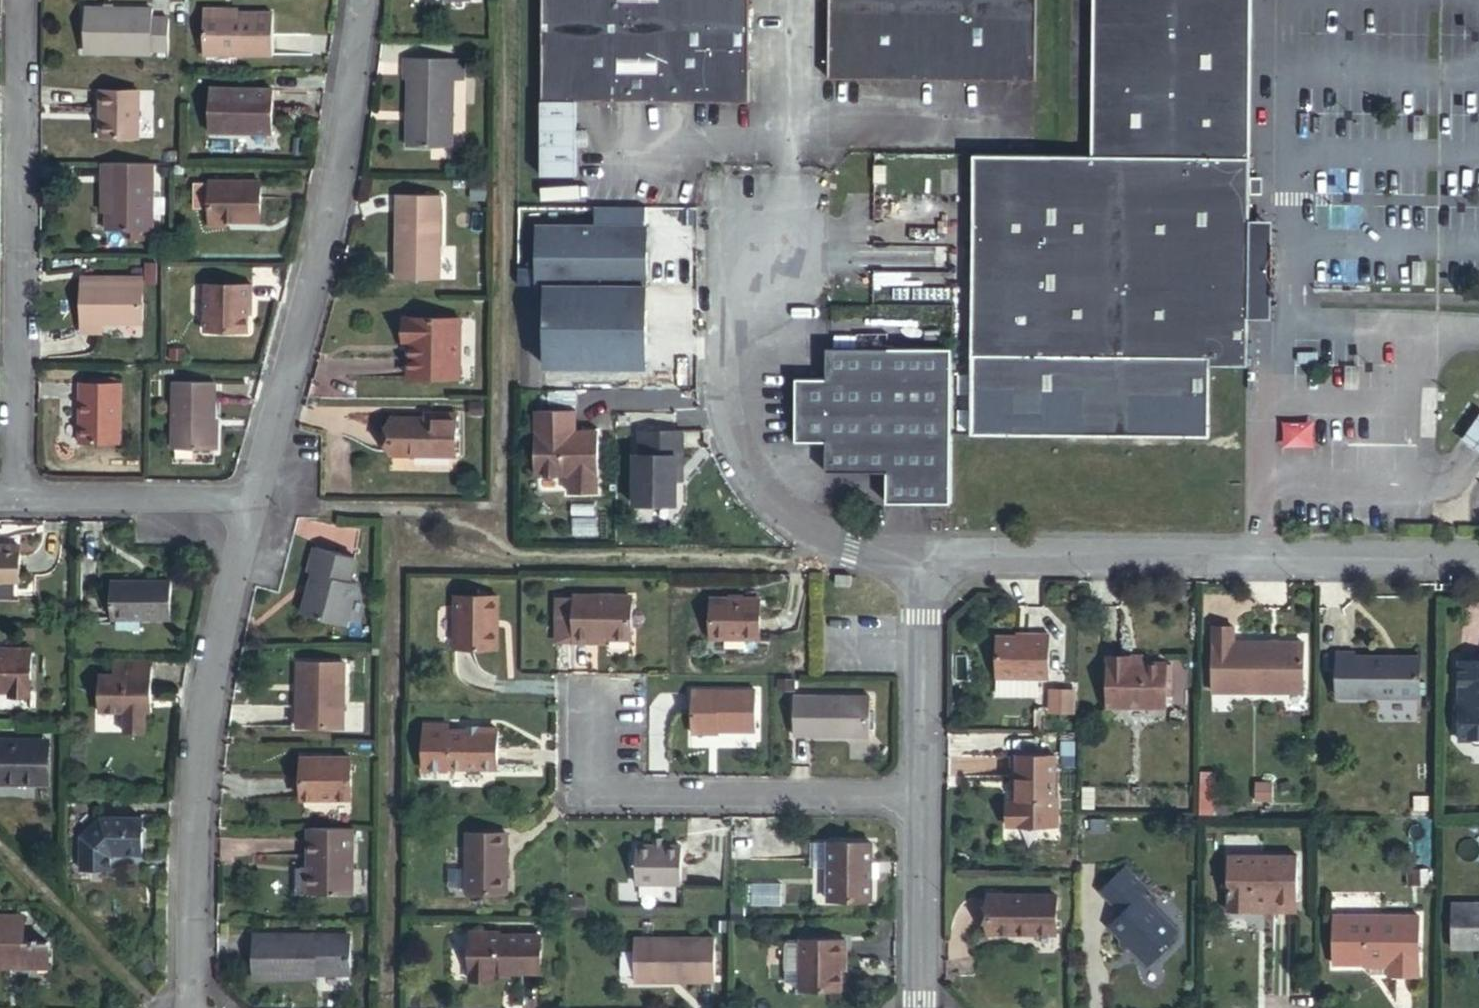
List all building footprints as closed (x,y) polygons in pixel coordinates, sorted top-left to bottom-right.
[(537,177),(570,177),(570,148),(571,132),(571,102),(745,102),(744,0),(537,0),(537,177)] [(820,77),(1027,78),(1027,0),(821,0),(820,77)] [(1240,155),(1241,0),(1084,0),(1083,154),(1240,155)] [(151,20),(151,11),(85,11),(85,51),(108,51),(108,56),(151,56),(151,52),(168,52),(168,21),(151,20)] [(225,17),(225,11),(204,11),(204,57),(269,57),(269,17),(238,17),(225,17)] [(459,59),(401,58),(402,80),(406,80),(406,146),(449,145),(449,81),(459,80),(459,59)] [(141,91),(104,92),(104,140),(140,140),(141,91)] [(273,92),(211,92),(211,137),(273,138),(273,92)] [(571,132),(570,148),(581,148),(582,132),(571,132)] [(1239,224),(1240,155),(1083,154),(965,153),(964,436),(1201,437),(1202,365),(1238,366),(1239,307),(1239,300),(1258,300),(1258,225),(1239,224)] [(153,164),(103,164),(103,184),(108,184),(108,214),(109,232),(153,233),(153,164)] [(260,223),(259,184),(209,184),(209,227),(227,228),(227,223),(260,223)] [(436,191),(394,192),(394,277),(436,277),(436,191)] [(647,226),(537,225),(537,285),(546,285),(546,365),(646,366),(647,226)] [(249,306),(253,305),(253,286),(207,286),(206,333),(248,334),(249,306)] [(143,327),(143,287),(83,287),(83,327),(143,327)] [(456,316),(405,315),(405,340),(412,340),(412,374),(456,374),(456,316)] [(948,498),(950,343),(825,342),(824,372),(793,372),(794,436),(824,435),(824,465),(884,466),(884,497),(948,498)] [(218,385),(177,384),(177,452),(217,452),(218,385)] [(123,385),(83,385),(83,446),(123,447),(123,385)] [(1461,433),(1478,446),(1478,409),(1461,433)] [(428,416),(421,414),(388,415),(388,452),(453,453),(453,410),(429,410),(428,416)] [(574,410),(535,410),(535,472),(568,472),(568,489),(595,489),(595,434),(582,434),(582,429),(574,429),(574,410)] [(1315,443),(1314,416),(1281,417),(1282,444),(1315,443)] [(677,480),(677,430),(640,430),(639,454),(634,454),(634,504),(677,504),(677,480)] [(352,553),(313,543),(306,566),(311,568),(300,609),(343,619),(353,577),(347,575),(352,553)] [(21,582),(21,547),(0,547),(0,582),(21,582)] [(851,569),(837,569),(837,580),(851,580),(851,569)] [(172,581),(110,581),(110,619),(171,618),(172,581)] [(498,592),(455,592),(456,645),(497,645),(498,592)] [(592,633),(605,633),(631,633),(632,593),(574,593),(574,638),(592,638),(592,633)] [(760,594),(710,595),(710,635),(760,635),(760,594)] [(1230,622),(1211,621),(1211,686),(1300,686),(1300,637),(1230,637),(1230,622)] [(1027,632),(995,631),(994,672),(995,672),(995,689),(1034,690),(1034,673),(1045,673),(1045,628),(1027,628),(1027,632)] [(1352,646),(1335,646),(1334,689),(1417,691),(1416,651),(1353,650),(1352,646)] [(1129,657),(1129,650),(1105,650),(1105,700),(1164,701),(1165,657),(1142,657),(1129,657)] [(0,651),(0,692),(11,692),(33,692),(33,651),(0,651)] [(1458,695),(1458,697),(1461,697),(1461,706),(1458,706),(1457,708),(1458,728),(1467,728),(1467,736),(1471,739),(1478,739),(1478,655),(1458,655),(1458,695)] [(343,657),(297,657),(297,724),(343,724),(343,657)] [(150,711),(151,658),(112,658),(112,672),(101,673),(101,712),(125,711),(125,732),(147,732),(147,712),(150,711)] [(794,675),(779,675),(779,685),(794,685),(794,675)] [(1048,710),(1074,711),(1074,684),(1048,684),(1048,710)] [(709,726),(717,726),(755,726),(755,687),(690,687),(691,730),(710,730),(709,726)] [(870,693),(795,692),(794,733),(869,733),(870,693)] [(1458,697),(1458,695),(1453,695),(1453,708),(1457,708),(1458,706),(1461,706),(1461,697),(1458,697)] [(477,728),(465,728),(447,728),(448,765),(496,765),(496,725),(477,725),(477,728)] [(45,743),(0,742),(0,785),(44,786),(45,743)] [(1053,752),(1015,751),(1013,797),(1005,797),(1004,821),(1054,822),(1054,795),(1051,794),(1053,752)] [(351,754),(300,755),(300,796),(350,797),(351,754)] [(141,854),(141,819),(101,819),(83,836),(84,869),(111,870),(111,857),(115,854),(141,854)] [(352,825),(308,824),(309,865),(309,892),(351,892),(352,825)] [(505,829),(465,830),(465,890),(505,889),(505,829)] [(871,839),(826,840),(826,896),(870,896),(871,839)] [(679,842),(635,841),(635,878),(679,878),(679,842)] [(1294,852),(1226,851),(1225,907),(1248,907),(1248,898),(1293,898),(1294,852)] [(1117,908),(1104,922),(1116,934),(1116,942),(1130,942),(1130,948),(1140,958),(1147,958),(1164,941),(1160,938),(1174,924),(1138,888),(1144,883),(1120,859),(1094,886),(1117,908)] [(750,903),(781,903),(781,880),(750,879),(750,903)] [(1054,891),(987,889),(987,928),(1053,929),(1054,891)] [(1448,897),(1449,941),(1478,942),(1478,898),(1448,897)] [(1293,898),(1248,898),(1248,907),(1293,907),(1293,898)] [(1416,971),(1416,911),(1331,910),(1331,959),(1362,960),(1362,966),(1367,968),(1386,968),(1386,970),(1416,971)] [(0,914),(0,964),(52,964),(51,939),(26,940),(26,915),(0,914)] [(538,968),(538,930),(498,930),(498,928),(468,928),(468,974),(491,975),(491,968),(538,968)] [(318,930),(252,930),(253,974),(319,974),(319,968),(350,969),(350,933),(319,933),(318,930)] [(714,934),(634,934),(634,978),(714,978),(714,934)] [(840,987),(841,956),(845,956),(845,936),(801,936),(800,986),(840,987)]
